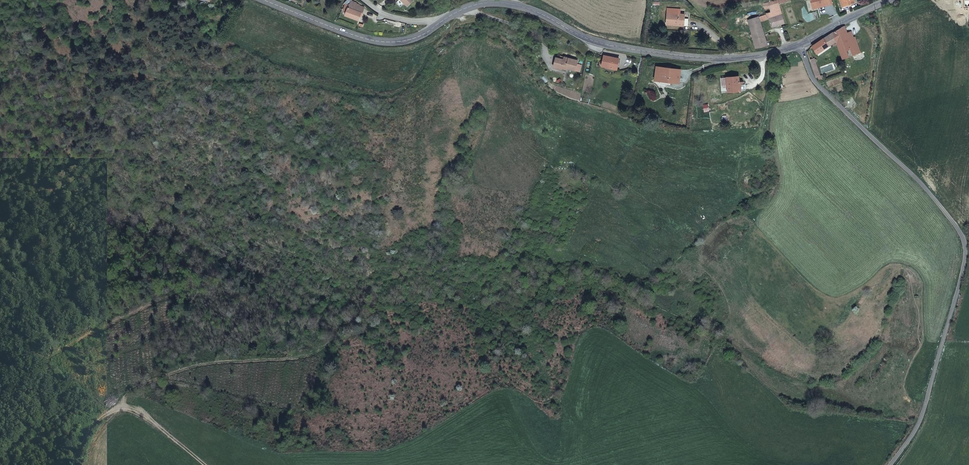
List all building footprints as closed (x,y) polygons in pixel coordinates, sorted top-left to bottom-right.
[(344,1),(345,4),(343,10),(347,11),(345,15),(358,20),(360,15),(361,16),(364,8),(362,7),(359,5),(360,5),(356,4),(357,3),(351,1),(352,0),(346,0),(344,1)] [(778,0),(763,4),(766,14),(767,18),(768,18),(769,17),(782,14),(779,4),(778,0)] [(689,20),(689,16),(685,15),(667,13),(667,24),(688,26),(689,20)] [(785,23),(782,15),(770,19),(772,27),(785,23)] [(749,20),(756,48),(768,45),(760,21),(759,17),(749,20)] [(848,40),(844,27),(834,33),(837,42),(843,59),(854,56),(861,53),(855,37),(848,40)] [(837,42),(834,33),(824,40),(828,47),(837,42)] [(828,47),(824,40),(813,47),(817,54),(828,47)] [(604,56),(603,62),(602,66),(617,69),(619,59),(604,56)] [(556,58),(554,63),(562,65),(561,68),(566,69),(566,68),(575,71),(575,70),(579,72),(581,65),(577,64),(577,61),(562,57),(561,60),(556,58)] [(816,79),(820,77),(814,59),(810,60),(816,79)] [(679,84),(681,70),(657,67),(655,81),(679,84)] [(727,78),(728,92),(738,91),(738,85),(741,85),(744,85),(744,83),(740,83),(740,82),(739,82),(739,77),(727,78)]
